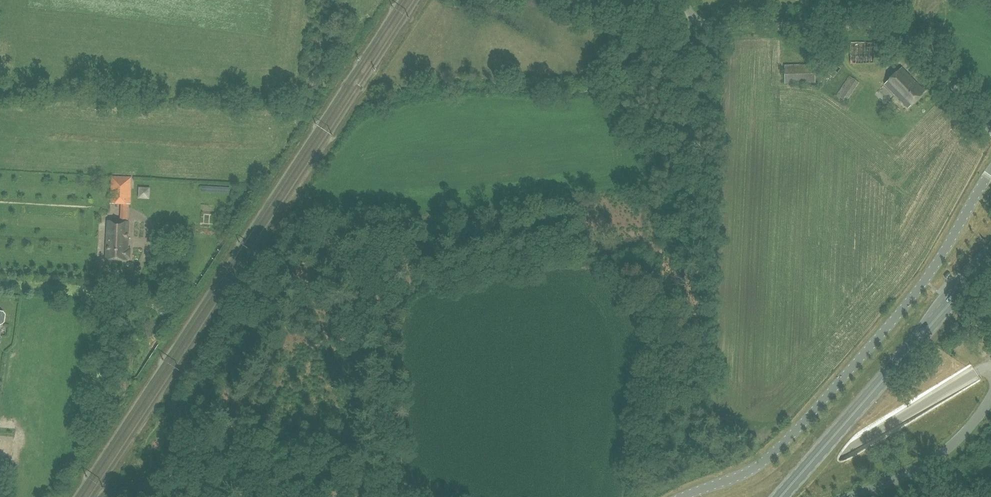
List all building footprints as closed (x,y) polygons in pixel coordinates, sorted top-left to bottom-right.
[(851,63),(874,63),(874,42),(850,42),(851,63)] [(785,83),(816,83),(815,64),(784,65),(785,83)] [(908,108),(925,91),(902,67),(885,84),(908,108)] [(846,103),(859,82),(850,76),(836,96),(846,103)] [(130,203),(131,177),(112,176),(111,202),(130,203)] [(130,257),(130,249),(127,249),(129,221),(108,221),(107,258),(127,259),(127,257),(130,257)] [(165,245),(165,238),(155,238),(155,244),(154,252),(164,252),(164,245),(165,245)]
